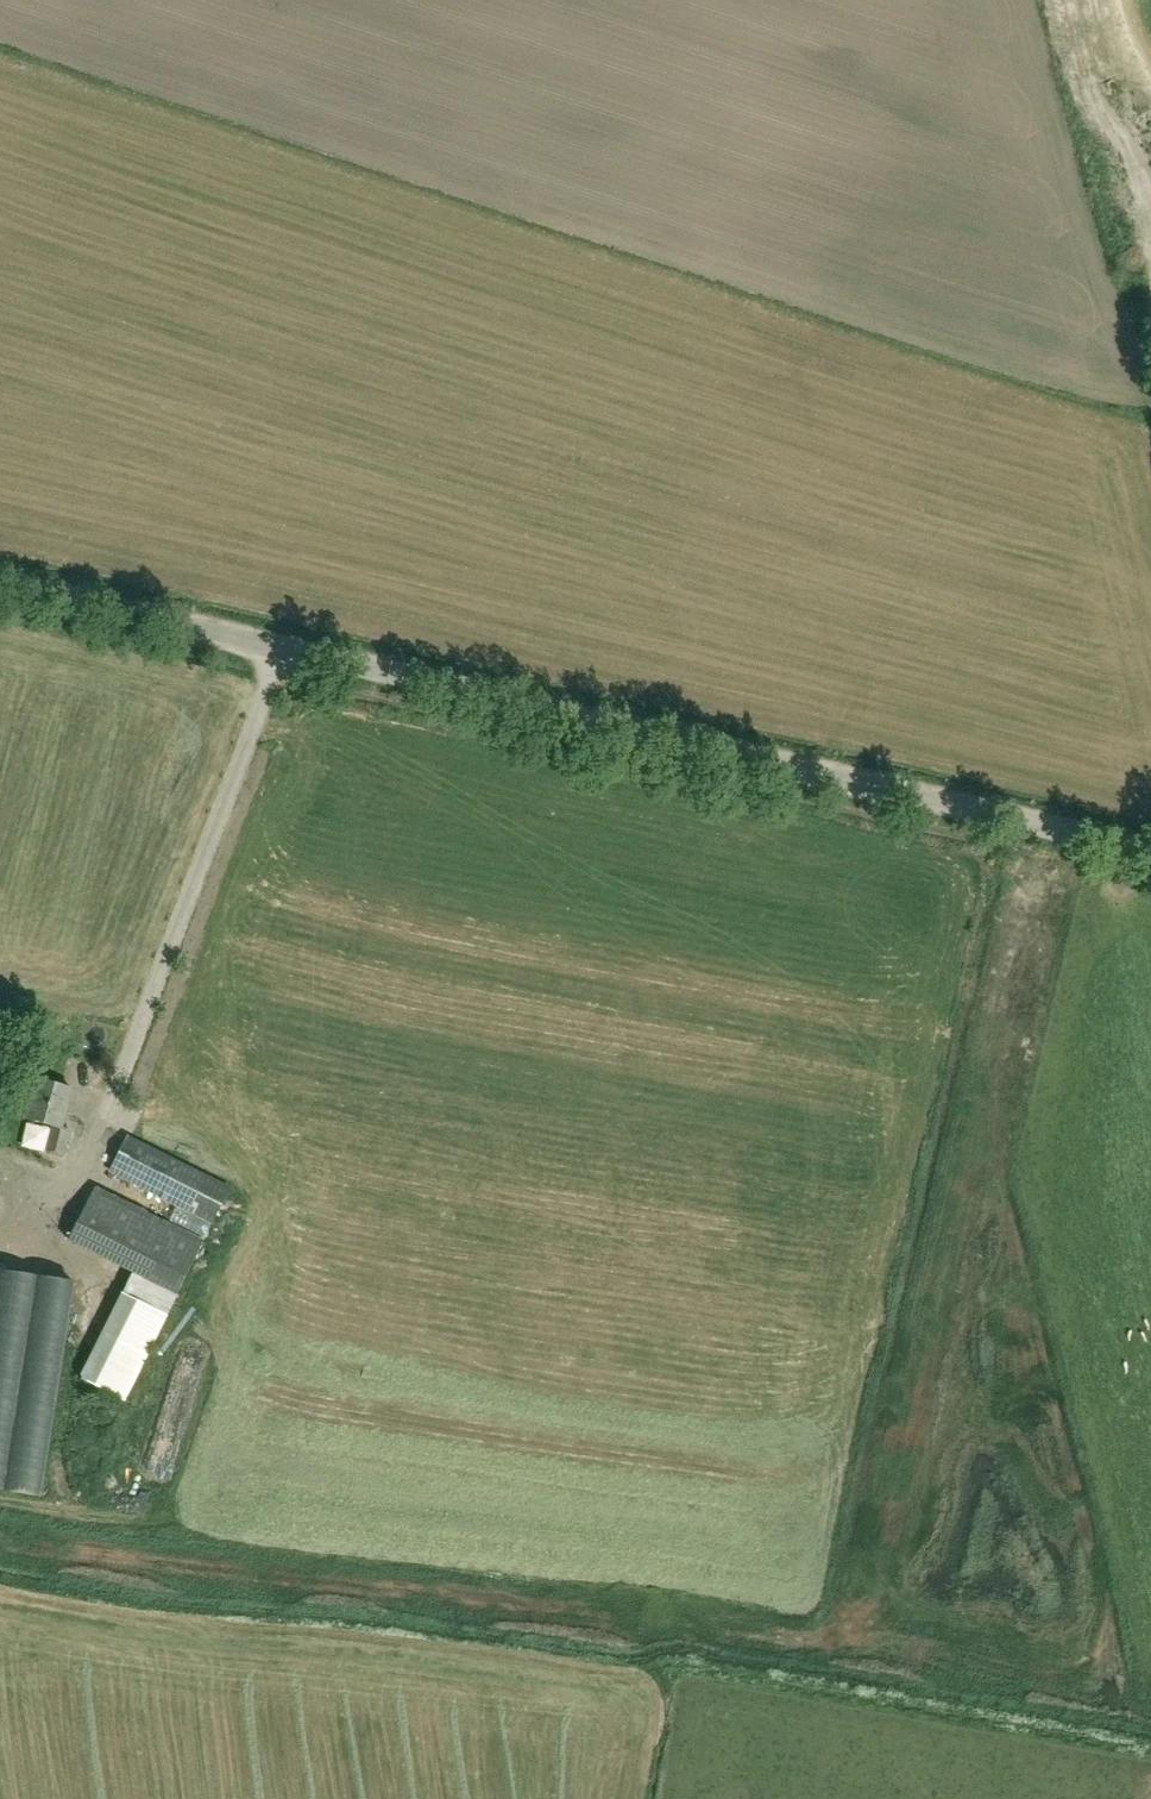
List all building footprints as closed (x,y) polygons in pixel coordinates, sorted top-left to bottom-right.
[(38,1080),(29,1119),(54,1125),(48,1151),(64,1155),(71,1131),(62,1128),(72,1089),(38,1080)] [(129,1137),(111,1172),(212,1223),(230,1188),(129,1137)] [(178,1294),(203,1241),(95,1188),(69,1241),(134,1273),(124,1294),(167,1315),(178,1294)] [(0,1273),(0,1487),(39,1494),(73,1284),(0,1273)] [(167,1315),(124,1294),(83,1377),(124,1399),(167,1315)]
